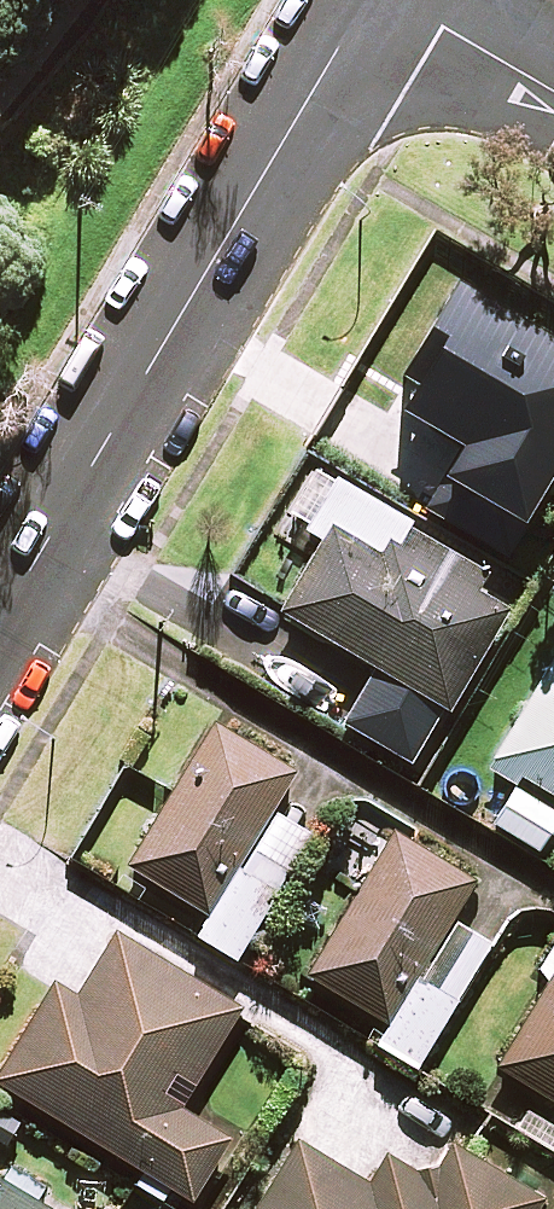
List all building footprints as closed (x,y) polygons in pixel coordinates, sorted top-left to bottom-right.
[(530,436),(553,450),(553,395),(530,436)] [(385,431),(286,599),(389,660),(407,629),(426,640),(518,486),(468,456),(458,474),(385,431)] [(490,767),(518,784),(526,770),(553,787),(553,663),(490,767)] [(230,720),(140,866),(223,917),(252,869),(313,771),(230,720)] [(519,787),(500,823),(544,847),(553,829),(553,807),(519,787)] [(256,871),(293,894),(329,835),(292,813),(256,871)] [(409,831),(320,975),(403,1026),(433,978),(492,881),(409,831)] [(256,871),(252,869),(223,917),(211,936),(252,961),(293,894),(256,871)] [(436,980),(473,1002),(509,944),(472,921),(436,980)] [(68,981),(9,1079),(208,1199),(247,1136),(198,1107),(253,1016),(258,1007),(130,930),(92,994),(68,981)] [(436,980),(433,978),(403,1026),(392,1044),(433,1069),(473,1002),(436,980)] [(511,1067),(553,1093),(553,997),(511,1067)] [(269,1208),(553,1208),(553,1194),(480,1150),(464,1140),(451,1162),(442,1177),(402,1153),(384,1182),(311,1139),(269,1208)] [(0,1169),(0,1208),(66,1208),(0,1169)]
